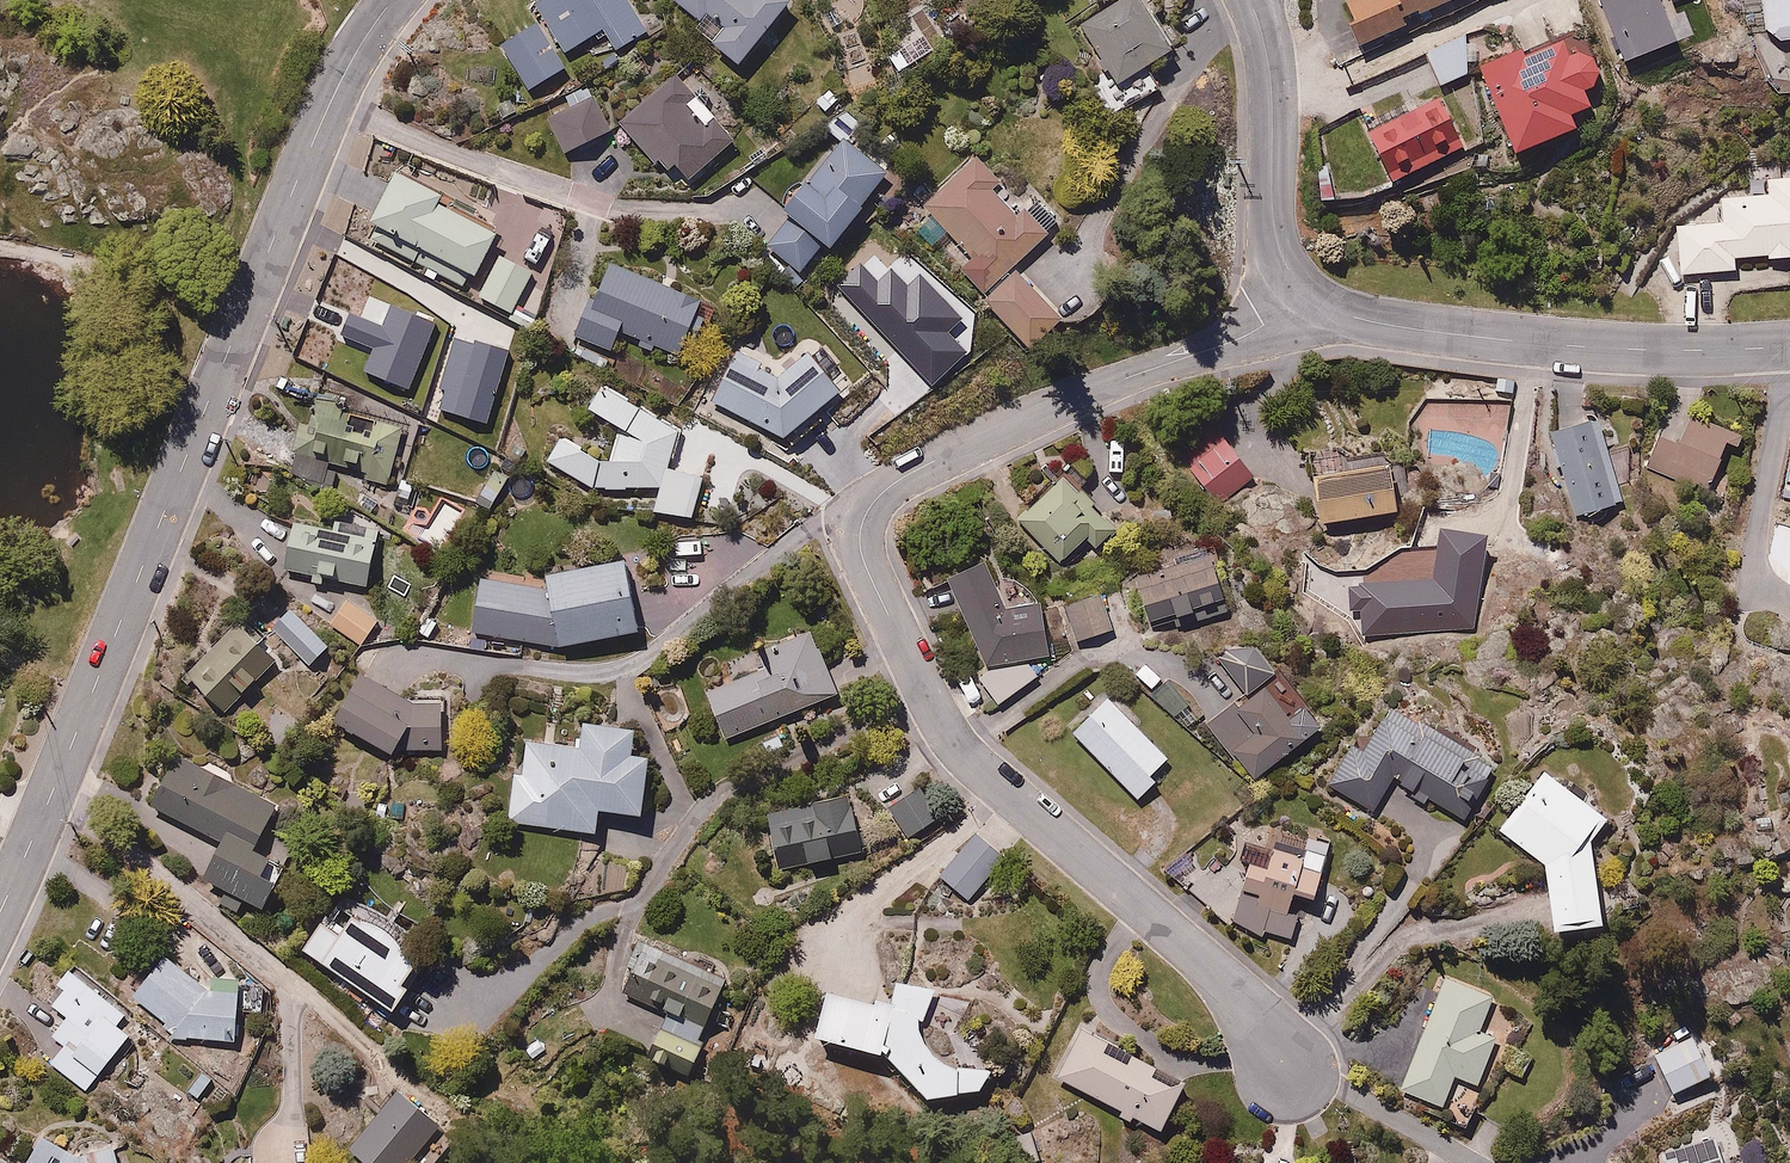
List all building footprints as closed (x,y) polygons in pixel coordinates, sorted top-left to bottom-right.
[(566,54),(609,31),(619,49),(647,33),(629,0),(536,0),(566,54)] [(677,0),(699,20),(695,24),(743,65),(796,4),(792,0),(677,0)] [(1147,64),(1174,47),(1144,0),(1117,0),(1081,22),(1114,75),(1092,89),(1109,117),(1160,86),(1147,64)] [(1466,0),(1349,0),(1345,2),(1368,48),(1466,0)] [(1624,62),(1677,41),(1660,0),(1599,0),(1624,62)] [(1767,31),(1781,39),(1789,39),(1789,0),(1766,0),(1767,31)] [(536,20),(500,40),(529,89),(564,68),(536,20)] [(1467,33),(1425,53),(1441,86),(1467,74),(1467,33)] [(1521,49),(1482,66),(1520,155),(1585,127),(1580,116),(1601,107),(1594,91),(1608,85),(1592,48),(1577,54),(1570,38),(1525,58),(1521,49)] [(676,70),(620,121),(683,191),(739,140),(676,70)] [(618,128),(599,93),(552,118),(570,153),(618,128)] [(1462,143),(1440,99),(1372,133),(1395,177),(1462,143)] [(891,171),(841,135),(786,210),(793,215),(770,247),(805,273),(828,241),(836,247),(891,171)] [(985,294),(1020,263),(1063,226),(1039,200),(1022,215),(999,189),(1007,181),(983,153),(924,205),(972,259),(962,268),(985,294)] [(396,171),(369,221),(471,278),(496,235),(436,201),(439,195),(396,171)] [(1680,272),(1735,268),(1734,256),(1767,254),(1767,257),(1789,256),(1789,176),(1767,178),(1769,193),(1718,196),(1720,222),(1677,226),(1680,272)] [(532,273),(499,256),(478,296),(511,313),(532,273)] [(705,298),(612,260),(601,287),(595,284),(574,335),(614,352),(623,330),(682,355),(705,298)] [(1020,263),(985,294),(1032,347),(1067,316),(1020,263)] [(878,281),(860,264),(838,286),(932,386),(967,352),(948,332),(962,318),(920,274),(907,285),(891,270),(878,281)] [(382,325),(350,312),(341,336),(372,348),(363,371),(409,390),(435,323),(391,304),(382,325)] [(474,345),(454,339),(440,389),(445,391),(440,410),(487,423),(509,351),(475,341),(474,345)] [(741,349),(716,398),(786,439),(848,391),(816,350),(784,375),(741,349)] [(633,404),(636,396),(601,384),(591,412),(625,425),(612,460),(586,451),(589,443),(559,432),(549,460),(593,487),(624,488),(664,485),(656,507),(694,519),(708,477),(672,465),(687,423),(633,404)] [(359,468),(355,480),(387,490),(406,428),(314,403),(309,424),(300,423),(294,450),(359,468)] [(1734,428),(1689,413),(1680,441),(1665,436),(1653,469),(1714,489),(1734,428)] [(1599,420),(1555,432),(1577,515),(1621,503),(1599,420)] [(1254,472),(1225,438),(1187,471),(1216,504),(1254,472)] [(328,463),(296,455),(292,472),(331,492),(336,472),(327,469),(328,463)] [(1395,468),(1317,476),(1322,523),(1400,514),(1395,468)] [(1019,518),(1061,565),(1084,545),(1093,555),(1119,531),(1068,474),(1019,518)] [(333,530),(293,523),(284,569),(366,586),(379,530),(334,521),(333,530)] [(1220,553),(1142,580),(1157,625),(1235,598),(1220,553)] [(990,560),(953,576),(992,669),(980,674),(1003,703),(1042,673),(1035,664),(1053,660),(1041,601),(1010,608),(990,560)] [(633,562),(550,571),(551,589),(485,577),(475,631),(558,647),(642,638),(633,562)] [(346,588),(324,616),(363,646),(385,618),(346,588)] [(1102,591),(1064,604),(1077,643),(1115,630),(1102,591)] [(294,606),(273,624),(311,667),(331,650),(294,606)] [(280,658),(241,621),(193,674),(232,710),(280,658)] [(732,739),(838,696),(809,625),(762,644),(771,666),(712,690),(732,739)] [(1247,631),(1217,656),(1250,695),(1210,730),(1255,782),(1319,727),(1300,705),(1293,710),(1270,684),(1283,673),(1247,631)] [(414,699),(368,673),(340,722),(394,753),(452,752),(451,698),(414,699)] [(1157,775),(1175,758),(1112,693),(1073,730),(1140,800),(1161,780),(1157,775)] [(1368,743),(1356,736),(1326,785),(1379,817),(1398,784),(1465,824),(1499,768),(1392,704),(1368,743)] [(520,738),(510,818),(602,829),(605,806),(650,812),(657,757),(639,755),(642,729),(583,721),(580,745),(520,738)] [(162,814),(225,845),(207,883),(267,912),(291,862),(258,846),(280,802),(189,758),(162,814)] [(1549,767),(1503,828),(1549,863),(1557,929),(1606,924),(1597,841),(1615,817),(1549,767)] [(925,785),(891,803),(908,835),(942,817),(925,785)] [(852,791),(768,810),(781,868),(865,850),(852,791)] [(1011,855),(985,832),(947,877),(972,900),(1011,855)] [(1306,855),(1259,843),(1238,922),(1298,937),(1304,913),(1298,911),(1303,892),(1320,897),(1332,851),(1309,845),(1306,855)] [(350,924),(332,912),(306,948),(400,1015),(419,989),(409,982),(425,960),(358,913),(350,924)] [(730,978),(650,942),(628,990),(708,1026),(730,978)] [(210,989),(172,960),(141,1000),(179,1036),(241,1041),(245,992),(210,989)] [(128,1012),(72,969),(60,983),(69,990),(40,1027),(65,1047),(51,1065),(87,1093),(134,1033),(120,1022),(128,1012)] [(1450,1109),(1462,1077),(1485,1085),(1502,1038),(1487,1033),(1501,993),(1450,974),(1407,1093),(1450,1109)] [(836,992),(823,1037),(898,1057),(936,1100),(995,1091),(1004,1067),(991,1071),(977,1072),(963,1068),(949,1058),(940,1044),(936,1027),(939,1010),(948,991),(919,977),(903,1012),(836,992)] [(710,1043),(668,1023),(654,1054),(695,1074),(710,1043)] [(1084,1024),(1058,1077),(1169,1133),(1192,1087),(1162,1072),(1166,1065),(1084,1024)] [(1698,1034),(1654,1056),(1673,1095),(1717,1074),(1698,1034)] [(217,1080),(203,1068),(186,1087),(200,1099),(217,1080)] [(403,1085),(352,1148),(371,1162),(416,1162),(449,1121),(403,1085)] [(34,1162),(122,1162),(116,1146),(83,1156),(50,1138),(34,1162)] [(1679,1155),(1682,1162),(1728,1162),(1720,1140),(1679,1155)]
